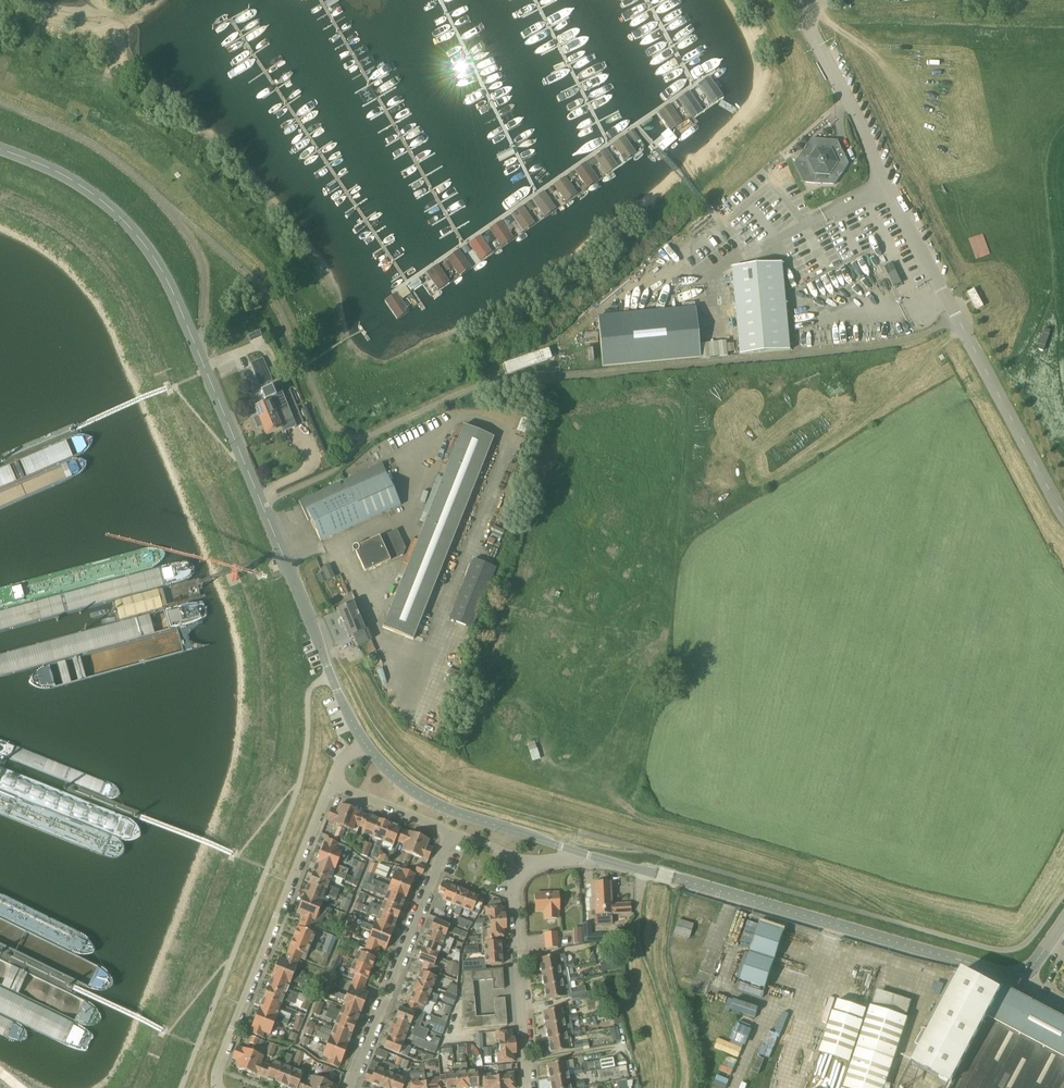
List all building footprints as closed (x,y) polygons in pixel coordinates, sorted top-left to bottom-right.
[(676,56),(658,67),(662,75),(681,65),(676,56)] [(692,88),(705,107),(724,93),(711,75),(692,88)] [(685,120),(705,107),(692,88),(673,101),(685,120)] [(671,130),(685,120),(673,101),(658,111),(671,130)] [(663,151),(677,139),(668,129),(661,136),(664,140),(657,145),(663,151)] [(609,146),(621,164),(640,151),(628,133),(609,146)] [(835,185),(849,164),(838,140),(812,138),(798,160),(809,183),(835,185)] [(602,177),(621,164),(609,146),(590,159),(602,177)] [(580,192),(602,177),(590,159),(568,174),(580,192)] [(558,208),(580,192),(568,174),(546,190),(558,208)] [(537,222),(558,208),(546,190),(525,204),(537,222)] [(516,237),(537,222),(525,204),(504,219),(516,237)] [(495,251),(516,237),(504,219),(482,233),(495,251)] [(473,266),(495,251),(482,233),(460,249),(473,266)] [(451,281),(473,266),(460,249),(439,263),(451,281)] [(912,251),(903,255),(914,280),(922,277),(912,251)] [(431,295),(451,281),(439,263),(419,277),(431,295)] [(741,355),(791,350),(786,292),(783,263),(733,267),(734,283),(741,355)] [(420,303),(431,295),(419,277),(407,285),(420,303)] [(399,317),(420,303),(407,285),(386,299),(399,317)] [(984,306),(974,289),(967,293),(971,299),(972,301),(977,310),(984,306)] [(700,358),(698,343),(695,308),(677,310),(598,317),(602,367),(700,358)] [(1053,331),(1046,329),(1039,350),(1046,352),(1053,331)] [(250,342),(261,337),(259,331),(247,336),(250,342)] [(736,354),(736,341),(703,343),(704,356),(736,354)] [(509,373),(555,359),(552,349),(506,362),(509,373)] [(255,375),(267,370),(263,358),(250,363),(255,375)] [(260,421),(260,422),(276,415),(284,412),(288,410),(281,393),(276,395),(273,387),(262,391),(265,401),(267,400),(268,401),(254,407),(260,421)] [(284,412),(276,415),(260,422),(266,436),(284,428),(285,431),(296,426),(289,410),(288,410),(284,412)] [(419,522),(424,524),(407,567),(383,628),(413,640),(494,438),(464,425),(458,439),(453,437),(443,462),(448,464),(442,478),(438,476),(419,522)] [(321,542),(401,506),(386,472),(382,463),(299,501),(308,522),(311,520),(321,542)] [(397,529),(379,537),(355,548),(364,571),(390,559),(402,553),(405,547),(397,529)] [(474,559),(449,620),(472,629),(496,568),(474,559)] [(327,581),(335,577),(330,564),(322,568),(327,581)] [(367,629),(356,602),(337,610),(341,619),(338,620),(341,629),(345,627),(349,637),(367,629)] [(365,654),(375,651),(372,643),(363,646),(365,654)] [(342,826),(349,808),(340,804),(337,810),(332,808),(327,820),(342,826)] [(359,826),(364,814),(349,808),(342,826),(352,830),(354,824),(359,826)] [(372,837),(379,820),(364,814),(359,826),(364,828),(362,833),(372,837)] [(377,859),(380,853),(384,842),(383,842),(382,841),(389,824),(379,820),(372,837),(378,840),(372,857),(375,858),(377,859)] [(399,843),(404,830),(389,824),(382,841),(383,842),(393,846),(395,841),(399,843)] [(339,827),(336,833),(343,836),(346,829),(342,828),(339,827)] [(411,854),(419,836),(404,830),(399,843),(404,845),(402,850),(411,854)] [(343,836),(336,833),(334,839),(337,840),(341,842),(343,836)] [(419,836),(411,854),(427,861),(432,848),(426,846),(429,840),(419,836)] [(320,854),(338,861),(344,846),(326,838),(320,854)] [(366,842),(363,848),(370,851),(373,845),(369,843),(366,842)] [(370,851),(363,848),(361,854),(364,856),(368,857),(370,851)] [(386,855),(380,853),(377,859),(384,861),(386,855)] [(317,863),(316,864),(346,875),(352,877),(352,878),(359,881),(360,880),(353,877),(347,875),(349,871),(336,866),(338,861),(320,854),(317,863)] [(364,870),(366,864),(359,862),(354,860),(352,866),(364,870)] [(312,873),(312,874),(330,881),(330,880),(332,876),(344,881),(347,876),(346,875),(316,864),(312,873)] [(369,872),(368,873),(375,876),(375,874),(379,864),(372,864),(369,872)] [(422,875),(425,867),(418,864),(417,868),(415,867),(414,872),(422,875)] [(391,882),(409,890),(415,874),(403,870),(403,869),(397,867),(395,872),(391,882)] [(353,877),(360,880),(362,874),(356,871),(353,877)] [(364,882),(364,883),(371,885),(375,876),(368,873),(364,882)] [(312,874),(308,884),(339,896),(341,891),(328,886),(330,881),(312,874)] [(356,886),(357,886),(359,881),(352,878),(347,876),(344,881),(356,886)] [(409,890),(391,882),(390,886),(378,882),(374,880),(372,885),(376,887),(406,899),(409,890)] [(612,904),(610,882),(594,883),(595,916),(631,914),(631,903),(612,904)] [(371,885),(364,883),(362,889),(369,891),(371,885)] [(452,904),(458,889),(442,883),(432,907),(435,908),(434,910),(439,912),(440,910),(443,912),(447,902),(452,904)] [(308,884),(304,893),(322,900),(324,896),(337,901),(339,896),(308,884)] [(402,909),(406,899),(376,887),(373,893),(385,897),(384,902),(402,909)] [(458,889),(452,904),(450,909),(455,911),(453,915),(458,917),(459,917),(462,908),(468,893),(458,889)] [(356,902),(356,903),(363,906),(363,905),(367,895),(360,892),(356,902)] [(320,905),(322,900),(304,893),(300,903),(318,910),(325,913),(331,915),(332,910),(320,905)] [(468,893),(462,908),(472,912),(478,914),(484,899),(478,897),(468,893)] [(557,919),(557,910),(559,910),(558,893),(535,894),(536,910),(544,910),(545,919),(557,919)] [(347,910),(348,910),(352,901),(345,898),(340,907),(347,910)] [(380,912),(398,919),(402,909),(384,902),(382,907),(371,903),(369,907),(368,907),(380,912)] [(303,915),(301,921),(312,925),(314,920),(321,923),(325,913),(318,910),(300,903),(297,913),(303,915)] [(369,908),(368,907),(363,906),(356,903),(354,908),(361,911),(361,912),(367,914),(367,913),(369,908)] [(489,922),(506,921),(505,913),(501,914),(501,906),(485,907),(486,915),(489,915),(489,922)] [(369,908),(367,913),(378,917),(376,922),(394,929),(398,919),(380,912),(369,908)] [(336,918),(343,921),(346,914),(335,910),(333,916),(336,918)] [(351,916),(348,922),(355,925),(358,919),(351,916)] [(613,924),(613,916),(595,917),(595,925),(613,924)] [(468,931),(473,923),(459,917),(458,917),(455,925),(468,931)] [(343,921),(336,918),(331,931),(338,934),(343,921)] [(689,939),(694,924),(678,919),(673,934),(689,939)] [(771,991),(789,927),(762,919),(760,925),(747,921),(741,941),(754,944),(751,953),(746,952),(739,978),(742,979),(739,990),(761,996),(763,989),(771,991)] [(430,930),(445,936),(447,932),(465,939),(467,934),(449,926),(434,920),(430,930)] [(497,937),(503,937),(503,929),(506,929),(506,921),(489,922),(490,927),(487,927),(487,929),(482,930),(483,938),(497,937)] [(355,925),(348,922),(342,937),(350,939),(355,925)] [(394,929),(376,922),(374,926),(363,922),(361,927),(372,932),(390,939),(394,929)] [(294,938),(311,945),(317,929),(316,929),(312,927),(300,923),(294,938)] [(597,942),(604,942),(603,934),(591,935),(590,923),(583,924),(584,943),(597,942)] [(583,943),(582,927),(574,927),(575,943),(583,943)] [(455,940),(445,936),(430,930),(426,940),(449,949),(450,949),(451,950),(455,940)] [(386,949),(390,939),(372,932),(366,946),(378,951),(380,946),(386,949)] [(544,934),(545,949),(558,948),(557,934),(544,934)] [(330,935),(324,950),(331,953),(337,938),(330,935)] [(497,942),(497,937),(483,938),(482,938),(483,946),(484,945),(484,954),(501,953),(500,942),(497,942)] [(307,955),(311,945),(294,938),(287,953),(300,958),(305,960),(307,955)] [(451,950),(450,949),(449,949),(426,940),(422,950),(437,956),(439,951),(447,954),(448,955),(448,954),(454,957),(458,958),(460,954),(456,952),(451,950)] [(354,962),(372,969),(378,953),(360,947),(354,962)] [(338,949),(336,955),(343,957),(345,952),(338,949)] [(331,953),(324,950),(317,965),(325,968),(331,953)] [(425,963),(423,967),(431,970),(438,973),(439,973),(441,969),(433,966),(437,956),(422,950),(418,960),(425,963)] [(463,971),(478,970),(485,970),(486,970),(485,965),(502,963),(501,953),(484,954),(485,960),(463,962),(463,971)] [(558,956),(539,959),(541,973),(567,968),(566,962),(567,962),(566,956),(565,957),(565,954),(558,956)] [(343,957),(336,955),(334,961),(341,963),(343,957)] [(293,975),(299,960),(287,956),(285,960),(279,958),(275,968),(293,975)] [(622,968),(621,960),(601,963),(602,971),(622,968)] [(372,969),(354,962),(348,977),(366,984),(368,979),(372,969)] [(446,972),(451,974),(458,977),(459,965),(451,962),(450,962),(446,972)] [(439,973),(438,973),(431,970),(423,967),(417,982),(432,988),(436,978),(439,979),(441,974),(439,973)] [(275,968),(271,978),(289,984),(291,981),(303,986),(305,980),(293,975),(275,968)] [(567,968),(541,973),(544,986),(563,983),(563,984),(570,982),(569,977),(567,969),(567,968)] [(1062,1017),(1032,1001),(1014,991),(1003,986),(1001,991),(963,971),(956,969),(911,1053),(917,1056),(913,1064),(952,1085),(950,1087),(1063,1087),(1063,1018),(1062,1017)] [(473,982),(479,981),(478,970),(463,971),(463,982),(473,981),(473,982)] [(329,973),(323,987),(329,989),(335,975),(329,973)] [(311,982),(311,983),(318,985),(320,979),(319,979),(314,977),(311,982)] [(271,978),(268,987),(297,999),(298,999),(299,995),(287,990),(289,984),(271,978)] [(347,996),(365,1003),(368,994),(363,991),(365,986),(352,981),(347,996)] [(474,988),(473,982),(473,981),(463,982),(462,989),(474,988)] [(414,991),(413,992),(437,1001),(437,1000),(439,996),(431,993),(432,988),(417,982),(414,991)] [(563,983),(544,986),(546,1000),(571,996),(572,995),(571,990),(570,982),(563,984),(563,983)] [(318,985),(311,983),(309,989),(315,992),(318,985)] [(454,995),(457,987),(451,984),(448,993),(454,995)] [(571,996),(572,1002),(593,998),(591,992),(585,993),(584,985),(578,987),(579,994),(572,995),(571,996)] [(295,1004),(297,999),(268,987),(263,998),(281,1005),(283,1000),(288,1002),(293,1004),(295,1004)] [(321,993),(327,995),(329,990),(329,989),(323,987),(321,993)] [(462,997),(474,996),(474,988),(462,989),(462,997)] [(343,1006),(360,1013),(364,1004),(365,1003),(347,996),(335,991),(334,992),(333,991),(329,990),(327,995),(340,1000),(338,1005),(342,1006),(343,1006)] [(435,1005),(437,1001),(413,992),(408,1006),(423,1012),(427,1002),(435,1005)] [(454,995),(448,993),(446,992),(442,1002),(452,1006),(456,996),(454,995)] [(462,1004),(475,1003),(474,996),(462,997),(462,1004)] [(725,1008),(756,1018),(760,1007),(729,997),(725,1008)] [(263,998),(260,1008),(289,1020),(292,1014),(279,1010),(281,1005),(263,998)] [(318,1000),(315,1007),(321,1009),(324,1003),(318,1000)] [(310,1004),(304,1002),(303,1002),(301,1008),(308,1010),(310,1004)] [(462,1011),(476,1010),(475,1003),(462,1004),(462,1011)] [(330,1007),(328,1012),(357,1023),(360,1014),(360,1013),(343,1006),(342,1006),(340,1011),(336,1010),(336,1009),(330,1007)] [(399,1008),(395,1018),(421,1028),(426,1014),(423,1012),(408,1006),(406,1011),(399,1008)] [(908,1018),(871,1006),(844,1087),(885,1087),(908,1018)] [(256,1018),(273,1025),(273,1024),(275,1019),(288,1024),(289,1020),(260,1008),(256,1018)] [(562,1009),(543,1012),(546,1026),(564,1023),(571,1021),(570,1016),(563,1018),(562,1009)] [(476,1017),(476,1010),(462,1011),(462,1019),(472,1018),(476,1017)] [(337,1021),(335,1026),(353,1033),(357,1023),(328,1012),(326,1017),(337,1021)] [(298,1016),(296,1022),(302,1025),(304,1019),(298,1016)] [(446,1022),(442,1020),(432,1016),(430,1023),(435,1025),(432,1030),(442,1034),(443,1034),(447,1022),(446,1022)] [(473,1028),(483,1028),(482,1017),(476,1017),(472,1018),(473,1028)] [(269,1034),(273,1025),(256,1018),(250,1032),(262,1037),(264,1032),(269,1034)] [(395,1018),(391,1028),(425,1041),(429,1031),(420,1028),(421,1028),(395,1018)] [(461,1029),(473,1028),(472,1018),(462,1019),(461,1029)] [(307,1027),(313,1030),(314,1030),(316,1024),(309,1021),(307,1027)] [(302,1025),(296,1022),(294,1028),(300,1031),(302,1025)] [(564,1023),(546,1026),(548,1039),(567,1036),(564,1023)] [(746,1048),(753,1028),(739,1023),(731,1042),(746,1048)] [(320,1032),(348,1044),(349,1043),(353,1033),(335,1026),(333,1031),(331,1031),(333,1028),(326,1025),(325,1028),(322,1027),(320,1032)] [(313,1030),(307,1027),(305,1033),(311,1035),(313,1030)] [(617,1027),(607,1029),(609,1036),(613,1035),(614,1042),(619,1040),(617,1027)] [(387,1037),(387,1038),(403,1044),(403,1043),(405,1039),(414,1043),(413,1045),(436,1054),(439,1047),(425,1041),(391,1028),(387,1037)] [(499,1047),(515,1046),(515,1038),(511,1039),(511,1031),(495,1032),(496,1040),(499,1040),(499,1047)] [(329,1042),(327,1046),(345,1053),(348,1044),(320,1032),(318,1037),(329,1042)] [(296,1041),(298,1035),(291,1033),(288,1039),(296,1041)] [(567,1036),(548,1039),(551,1053),(569,1050),(567,1036)] [(307,1046),(310,1040),(303,1037),(301,1043),(307,1046)] [(433,1037),(430,1043),(437,1046),(440,1040),(433,1037)] [(403,1044),(387,1038),(383,1048),(399,1054),(408,1058),(412,1047),(403,1043),(403,1044)] [(854,1047),(826,1038),(812,1079),(811,1079),(808,1087),(841,1087),(854,1047)] [(271,1043),(268,1049),(275,1052),(277,1046),(274,1045),(271,1043)] [(443,1054),(452,1053),(452,1045),(443,1046),(443,1054)] [(245,1071),(253,1052),(238,1046),(233,1059),(239,1061),(236,1067),(245,1071)] [(339,1068),(345,1053),(327,1046),(323,1056),(321,1061),(327,1063),(326,1063),(339,1068)] [(515,1046),(499,1047),(500,1054),(497,1054),(498,1063),(513,1061),(513,1054),(516,1054),(515,1046)] [(275,1052),(268,1049),(266,1055),(269,1056),(272,1058),(275,1052)] [(374,1055),(386,1060),(389,1054),(377,1049),(374,1055)] [(298,1051),(296,1057),(303,1060),(305,1054),(301,1052),(298,1051)] [(260,1077),(265,1064),(260,1062),(263,1056),(253,1052),(245,1071),(260,1077)] [(286,1087),(292,1070),(287,1068),(291,1056),(286,1054),(282,1066),(275,1083),(286,1087)] [(303,1060),(296,1057),(294,1064),(297,1065),(300,1066),(303,1060)] [(402,1059),(399,1067),(406,1070),(409,1062),(402,1059)] [(587,1062),(581,1063),(582,1067),(583,1073),(589,1072),(601,1069),(599,1060),(587,1062)] [(386,1072),(385,1072),(385,1071),(376,1068),(378,1063),(371,1061),(364,1081),(370,1083),(380,1087),(386,1072)] [(550,1079),(568,1075),(566,1061),(547,1065),(550,1079)] [(282,1066),(272,1062),(270,1066),(265,1064),(260,1077),(275,1083),(282,1066)] [(453,1073),(454,1073),(455,1073),(456,1087),(468,1087),(466,1072),(466,1063),(460,1064),(453,1064),(453,1073)] [(380,1087),(383,1087),(391,1087),(395,1076),(396,1076),(399,1068),(398,1068),(394,1066),(389,1064),(385,1072),(386,1072),(380,1087)] [(426,1083),(424,1069),(424,1064),(420,1064),(421,1074),(410,1075),(410,1079),(410,1081),(411,1087),(426,1087),(426,1083)] [(326,1066),(323,1072),(329,1075),(332,1068),(329,1067),(326,1066)] [(306,1080),(301,1079),(303,1074),(292,1070),(286,1087),(288,1087),(303,1087),(306,1080)] [(483,1075),(483,1073),(478,1074),(477,1071),(466,1072),(468,1087),(476,1087),(479,1087),(478,1085),(483,1085),(483,1075)] [(329,1075),(323,1072),(321,1078),(324,1079),(327,1080),(329,1075)] [(455,1073),(454,1073),(445,1074),(445,1076),(440,1076),(440,1079),(441,1087),(442,1087),(447,1087),(456,1087),(455,1073)] [(499,1087),(514,1087),(513,1073),(505,1074),(506,1076),(498,1077),(499,1087)] [(498,1077),(491,1078),(490,1075),(483,1075),(483,1085),(483,1087),(499,1087),(498,1077)] [(550,1079),(552,1087),(575,1087),(578,1087),(577,1082),(570,1083),(568,1075),(550,1079)] [(323,1080),(313,1076),(311,1083),(306,1080),(303,1087),(320,1087),(323,1080)] [(396,1076),(395,1076),(391,1087),(411,1087),(410,1081),(410,1079),(405,1079),(406,1080),(396,1076)] [(440,1079),(432,1079),(432,1082),(426,1083),(426,1087),(441,1087),(440,1079)] [(591,1079),(577,1082),(578,1087),(592,1085),(591,1079)]
